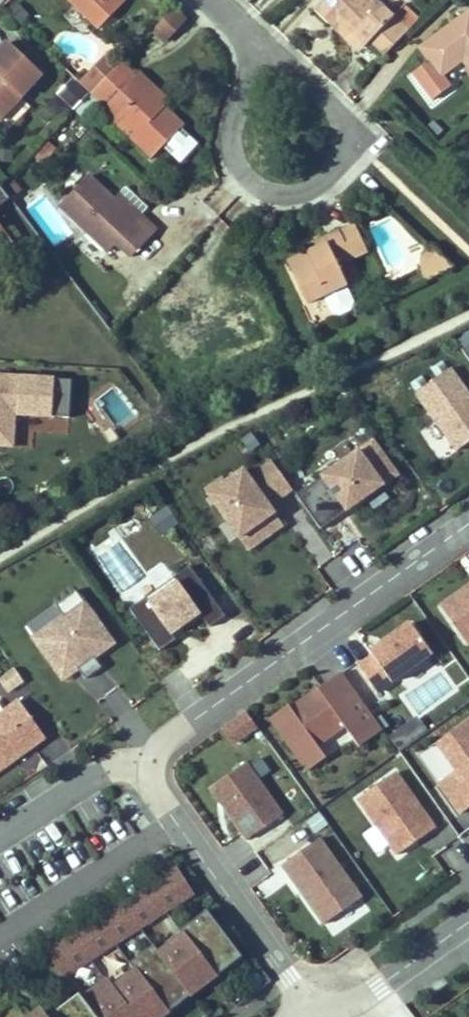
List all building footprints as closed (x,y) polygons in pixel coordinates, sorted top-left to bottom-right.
[(99,29),(126,1),(125,0),(69,0),(99,29)] [(420,19),(404,4),(393,16),(376,0),(323,0),(314,10),(329,25),(336,17),(366,46),(371,41),(385,55),(420,19)] [(159,49),(185,22),(173,10),(146,38),(159,49)] [(420,48),(430,61),(413,73),(433,100),(451,87),(442,76),(463,60),(468,68),(468,12),(420,48)] [(366,46),(336,17),(329,25),(359,53),(366,46)] [(42,74),(8,42),(0,51),(0,119),(21,97),(42,74)] [(117,69),(105,57),(89,74),(100,86),(117,69)] [(103,111),(152,158),(164,146),(180,162),(198,144),(181,128),(184,126),(164,108),(170,102),(139,73),(135,78),(121,64),(117,69),(100,86),(93,93),(107,107),(103,111)] [(93,93),(100,86),(89,74),(80,83),(91,95),(93,93)] [(31,107),(21,97),(0,119),(0,131),(4,135),(31,107)] [(157,230),(141,215),(136,221),(114,200),(89,176),(60,206),(108,251),(117,242),(132,257),(157,230)] [(20,192),(10,179),(2,187),(11,199),(20,192)] [(141,215),(119,194),(114,200),(136,221),(141,215)] [(366,251),(354,224),(339,230),(352,257),(366,251)] [(346,283),(337,264),(352,257),(339,230),(304,247),(307,254),(287,263),(307,304),(324,296),(332,312),(339,315),(350,310),(353,302),(345,284),(346,283)] [(454,268),(432,246),(423,256),(421,269),(426,281),(454,268)] [(217,309),(213,294),(189,301),(190,305),(207,300),(210,311),(217,309)] [(468,356),(468,330),(456,340),(468,356)] [(203,356),(198,341),(184,346),(188,360),(203,356)] [(451,370),(417,394),(457,451),(468,443),(468,395),(451,370)] [(70,417),(72,376),(0,372),(0,446),(16,447),(17,414),(70,417)] [(393,497),(387,489),(401,479),(373,441),(297,495),(321,529),(347,511),(350,515),(367,503),(373,511),(393,497)] [(293,490),(273,462),(250,478),(244,470),(227,483),(223,478),(205,490),(240,539),(275,514),(269,506),(293,490)] [(165,504),(148,517),(163,536),(180,523),(165,504)] [(275,514),(240,539),(249,551),(283,526),(275,514)] [(146,599),(130,610),(160,651),(176,640),(172,634),(200,614),(209,627),(225,616),(189,567),(174,578),(178,583),(150,604),(146,599)] [(441,607),(467,644),(468,642),(468,587),(441,607)] [(114,644),(76,590),(56,605),(64,616),(34,638),(59,673),(73,662),(86,679),(102,668),(95,658),(114,644)] [(34,638),(64,616),(56,605),(26,627),(34,638)] [(377,693),(432,654),(411,624),(370,652),(373,656),(359,666),(377,693)] [(355,691),(342,672),(311,695),(314,699),(323,692),(333,707),(355,691)] [(392,742),(355,691),(333,707),(323,692),(314,699),(311,695),(292,708),(290,705),(272,718),(301,758),(318,745),(327,758),(354,738),(369,758),(392,742)] [(409,711),(397,695),(385,703),(396,720),(409,711)] [(0,715),(0,771),(45,738),(19,701),(0,715)] [(241,710),(221,730),(237,745),(256,725),(241,710)] [(403,730),(416,721),(409,711),(396,720),(403,730)] [(438,742),(457,770),(439,783),(462,814),(468,808),(468,720),(438,742)] [(327,758),(318,745),(301,758),(309,770),(327,758)] [(282,815),(246,764),(211,789),(248,840),(282,815)] [(435,829),(395,773),(359,799),(398,855),(435,829)] [(362,899),(320,839),(283,865),(325,924),(362,899)] [(192,894),(177,869),(169,874),(185,899),(192,894)] [(185,899),(169,874),(149,887),(165,912),(185,899)] [(159,915),(143,890),(124,903),(140,928),(159,915)] [(134,932),(118,907),(100,918),(81,930),(97,955),(116,944),(134,932)] [(240,959),(208,917),(150,961),(144,954),(130,964),(135,972),(113,989),(107,981),(93,992),(99,999),(88,1007),(83,1000),(80,996),(51,1016),(162,1016),(240,959)] [(91,959),(75,934),(55,947),(71,972),(91,959)] [(71,972),(55,947),(49,951),(65,976),(71,972)] [(153,947),(144,954),(150,961),(159,954),(153,947)] [(99,999),(93,992),(83,1000),(88,1007),(99,999)]
